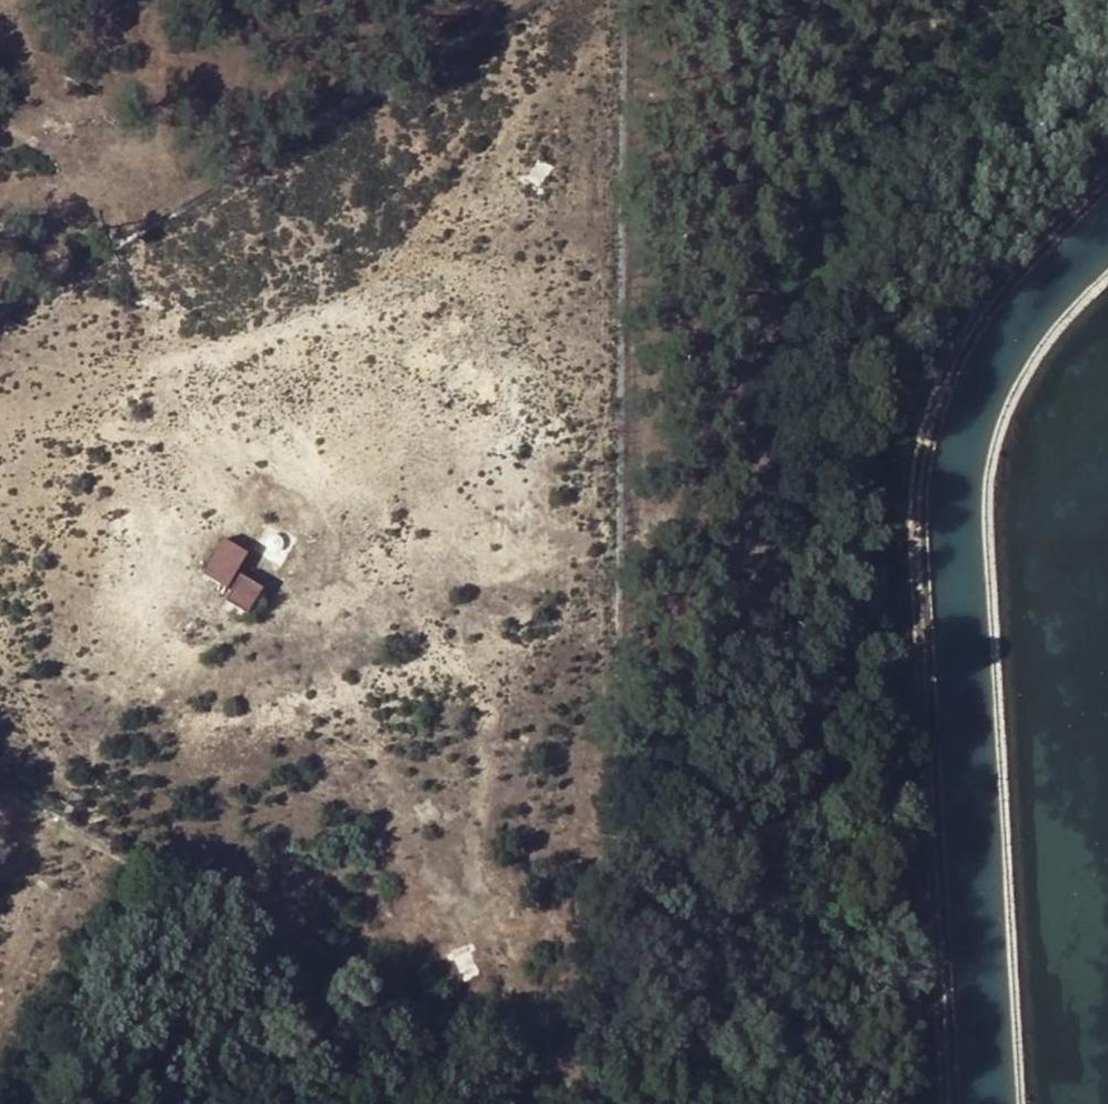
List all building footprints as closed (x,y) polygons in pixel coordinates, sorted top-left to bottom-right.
[(254,554),(225,538),(203,577),(232,593),(226,604),(247,616),(261,591),(240,579),(254,554)] [(83,800),(73,794),(67,805),(77,811),(83,800)]
